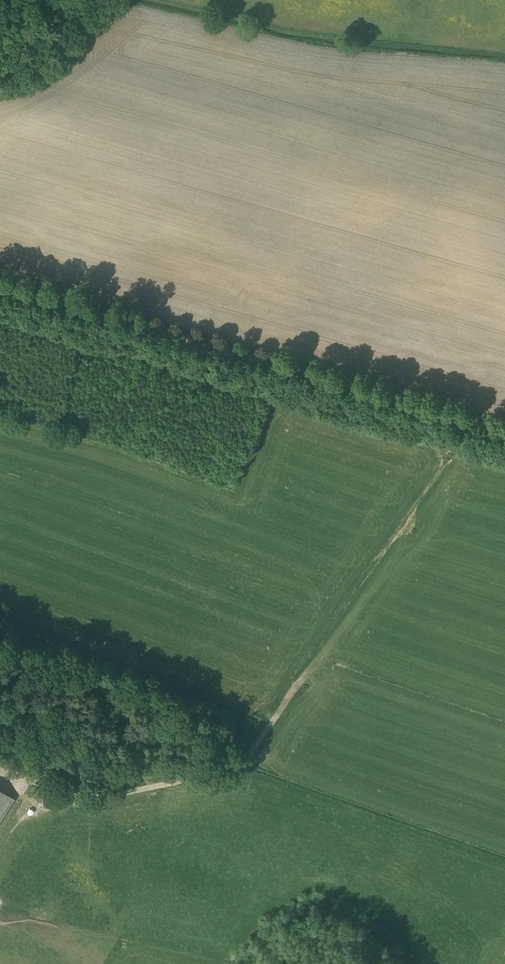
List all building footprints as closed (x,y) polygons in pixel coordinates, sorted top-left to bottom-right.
[(14,801),(0,792),(0,822),(14,801)]
